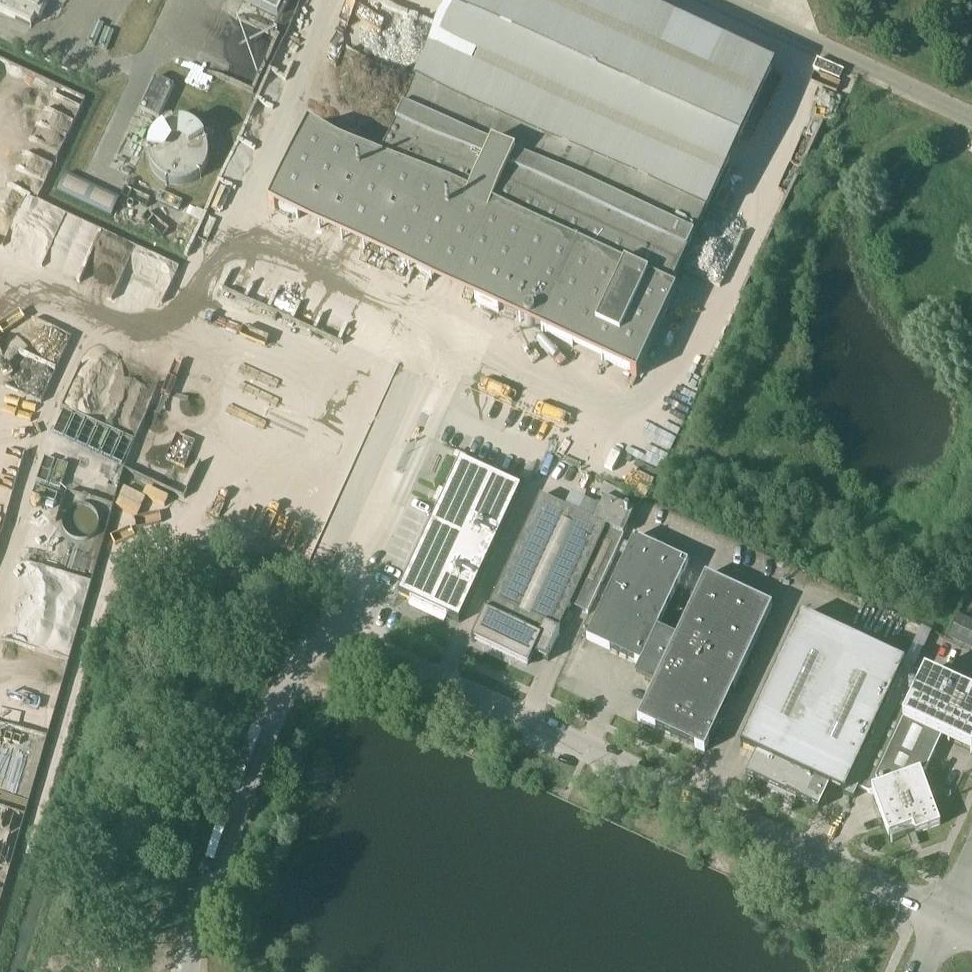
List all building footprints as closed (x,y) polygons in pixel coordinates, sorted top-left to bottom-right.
[(32,26),(36,17),(40,19),(49,0),(0,0),(0,11),(32,26)] [(278,16),(285,0),(244,0),(278,16)] [(624,0),(452,0),(380,154),(308,121),(269,206),(637,378),(677,292),(672,290),(774,70),(624,0)] [(156,77),(141,110),(160,118),(175,85),(156,77)] [(459,623),(459,622),(520,490),(461,463),(399,595),(459,623)] [(477,630),(472,640),(527,667),(534,653),(546,660),(547,659),(560,631),(558,630),(570,604),(588,613),(624,536),(635,512),(606,498),(601,508),(594,522),(541,496),(487,612),(486,611),(477,630)] [(636,675),(646,681),(655,685),(638,720),(705,752),(773,607),(706,576),(677,638),(658,629),(689,563),(634,538),(587,639),(641,663),(636,675)] [(377,597),(375,597),(367,593),(365,599),(374,603),(377,597)] [(960,615),(949,638),(971,649),(971,620),(960,615)] [(915,668),(854,640),(802,616),(741,746),(757,753),(747,775),(819,809),(829,787),(854,799),(859,789),(858,789),(914,670),(915,668)] [(914,670),(858,789),(859,789),(869,793),(873,791),(889,835),(905,829),(908,837),(941,824),(923,777),(941,738),(971,752),(971,749),(971,695),(925,673),(924,674),(914,670)]
